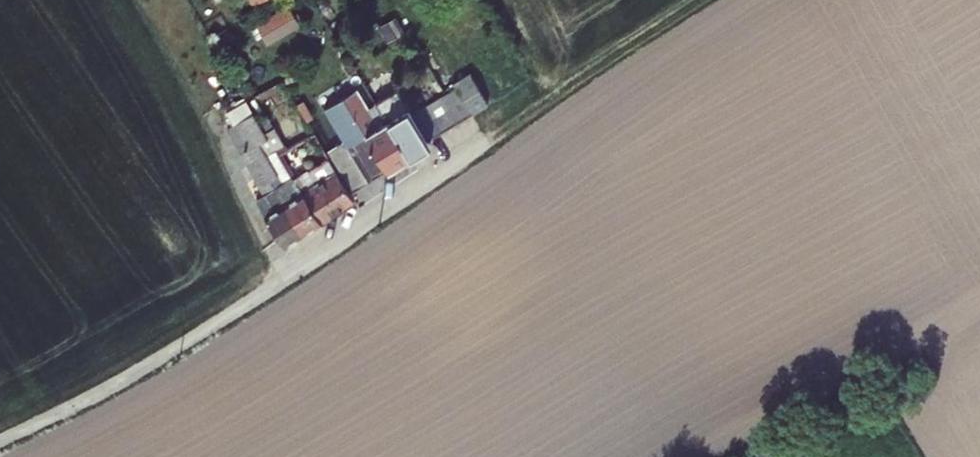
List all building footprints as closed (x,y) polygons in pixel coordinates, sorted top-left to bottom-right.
[(270,40),(300,23),(289,5),(260,23),(270,40)] [(211,42),(222,60),(240,49),(229,32),(211,42)] [(453,83),(456,88),(471,114),(487,104),(469,73),(453,83)] [(363,128),(367,125),(393,167),(409,157),(387,121),(386,122),(375,104),(367,108),(352,81),(338,89),(343,97),(325,109),(344,139),(369,181),(388,170),(363,128)] [(456,88),(441,97),(456,123),(471,114),(456,88)] [(387,121),(409,157),(429,145),(426,141),(411,115),(407,109),(396,91),(375,104),(386,122),(387,121)] [(441,97),(426,106),(441,132),(456,123),(441,97)] [(426,106),(411,115),(426,141),(441,132),(426,106)] [(232,125),(253,115),(249,107),(228,117),(232,125)] [(284,246),(303,234),(269,180),(278,175),(258,143),(267,138),(258,123),(253,115),(232,125),(227,129),(264,196),(256,201),(284,246)] [(303,234),(321,222),(294,180),(280,155),(287,150),(268,117),(258,123),(267,138),(258,143),(278,175),(269,180),(303,234)] [(363,128),(388,170),(393,167),(367,125),(363,128)] [(369,181),(344,139),(327,149),(352,191),(369,181)] [(302,175),(294,180),(321,222),(354,201),(329,160),(303,176),(302,175)]
